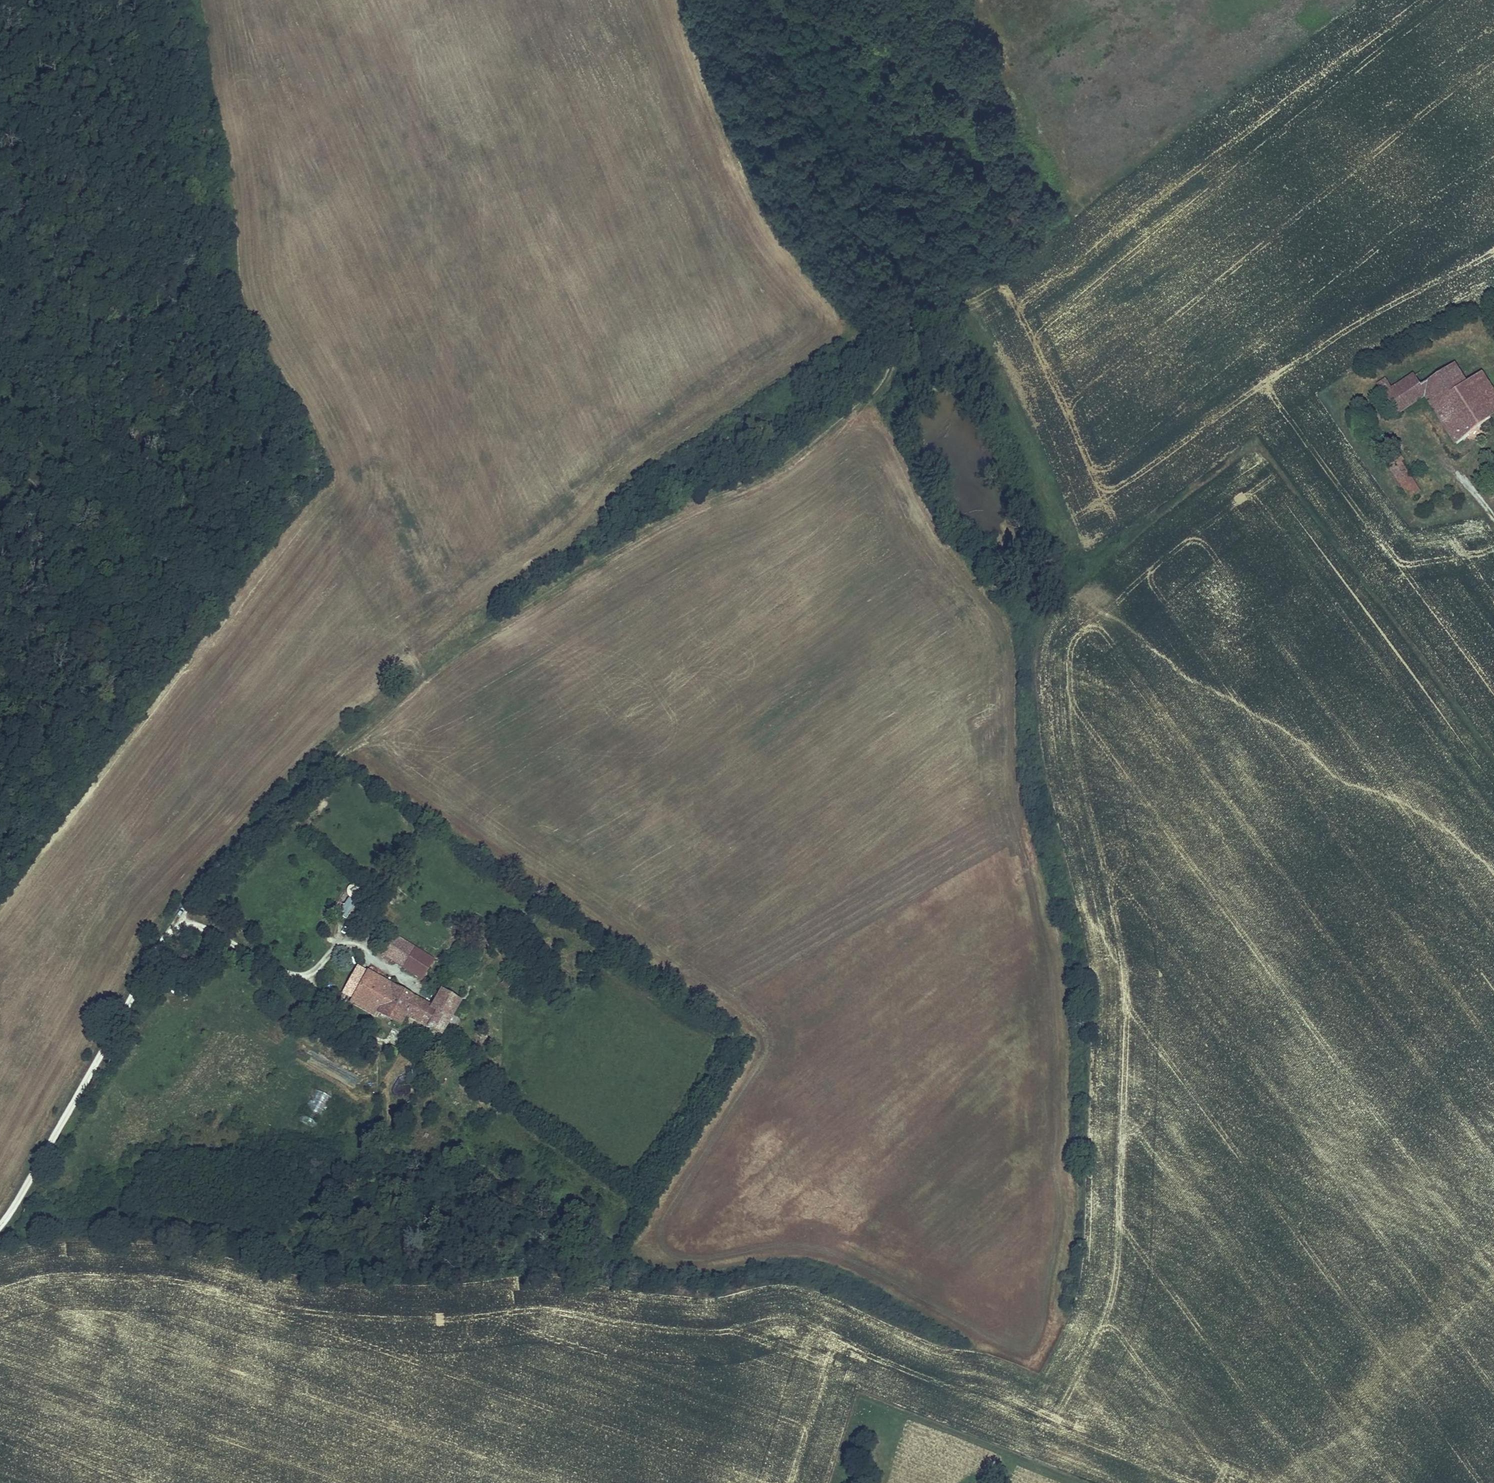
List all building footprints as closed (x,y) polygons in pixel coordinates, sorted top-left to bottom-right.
[(1380,383),(1370,391),(1391,418),(1419,397),(1456,445),(1491,418),(1463,382),(1450,366),(1435,378),(1427,368),(1390,396),(1380,383)] [(1476,372),(1463,382),(1491,418),(1493,416),(1493,394),(1476,372)] [(1393,451),(1382,460),(1412,500),(1421,493),(1397,463),(1401,461),(1393,451)] [(352,912),(356,902),(349,899),(344,909),(352,912)] [(404,970),(408,964),(415,953),(393,941),(384,958),(404,970)] [(423,980),(432,962),(415,953),(408,964),(404,970),(423,980)] [(351,1005),(368,975),(358,970),(341,999),(351,1005)] [(435,1051),(461,1005),(443,995),(433,1012),(368,975),(351,1005),(435,1051)] [(313,1089),(298,1121),(316,1128),(330,1097),(313,1089)]
